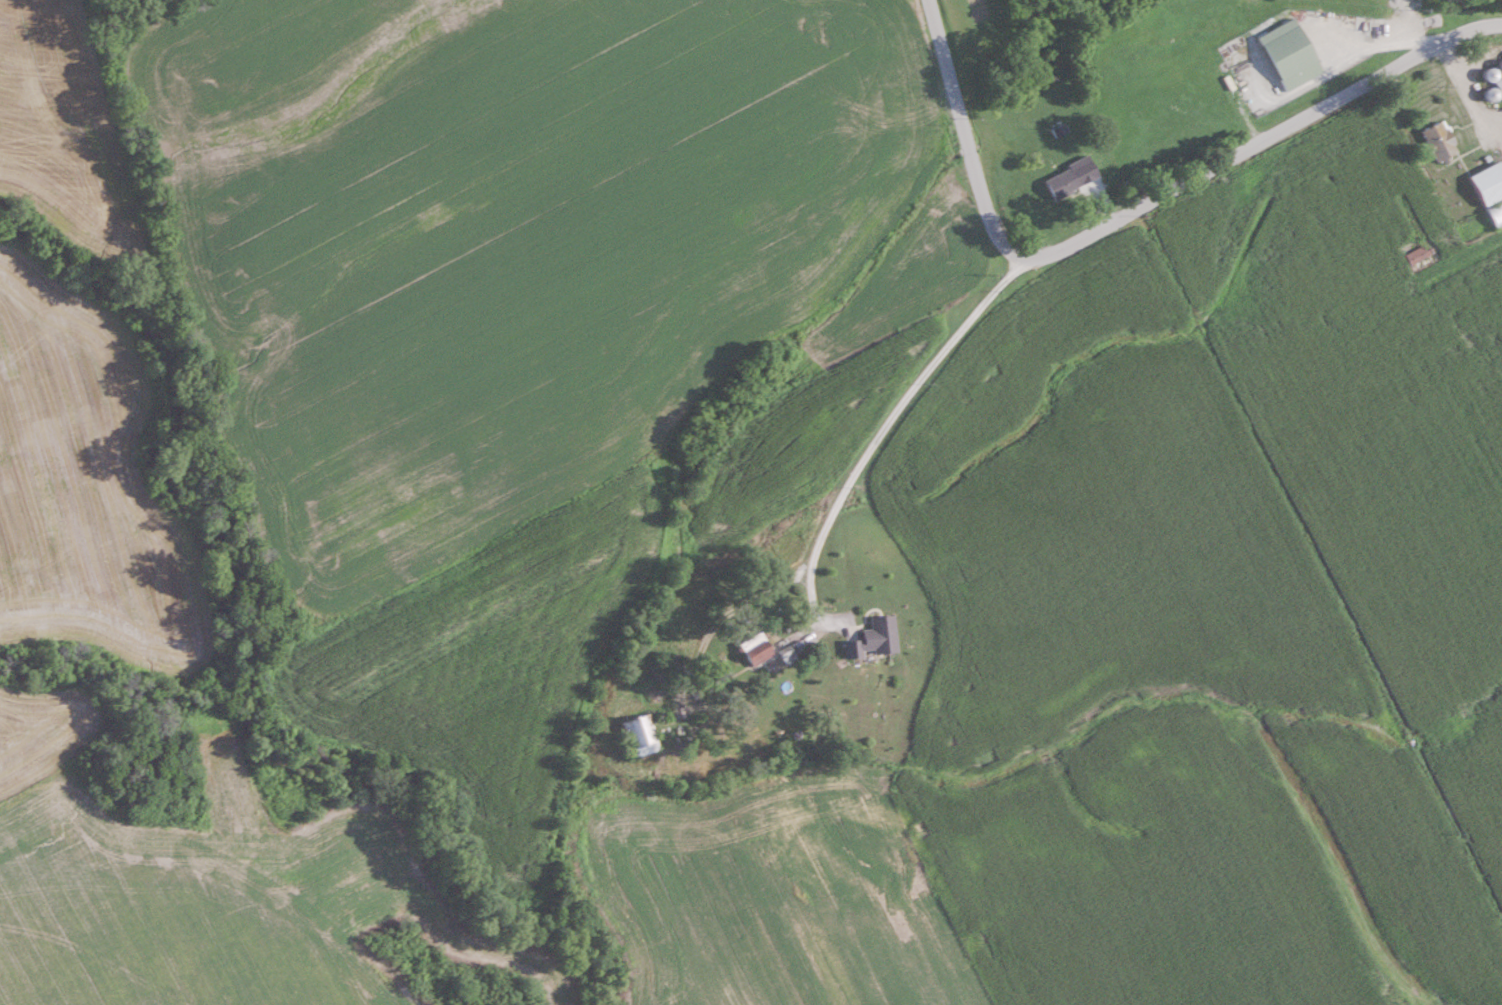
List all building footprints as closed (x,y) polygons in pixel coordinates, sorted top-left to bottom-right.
[(1322,74),(1297,18),(1259,35),(1285,91),(1322,74)] [(1435,164),(1459,154),(1444,120),(1421,130),(1435,164)] [(1501,198),(1501,164),(1501,162),(1470,175),(1483,205),(1501,198)] [(1079,188),(1070,168),(1043,180),(1052,200),(1079,188)] [(1501,225),(1501,200),(1486,209),(1496,228),(1501,225)] [(896,654),(893,615),(869,616),(870,629),(858,630),(859,640),(843,641),(844,657),(896,654)] [(738,645),(751,667),(772,655),(759,632),(738,645)] [(667,662),(673,670),(680,666),(673,657),(667,662)] [(661,750),(649,713),(621,722),(633,759),(661,750)]
